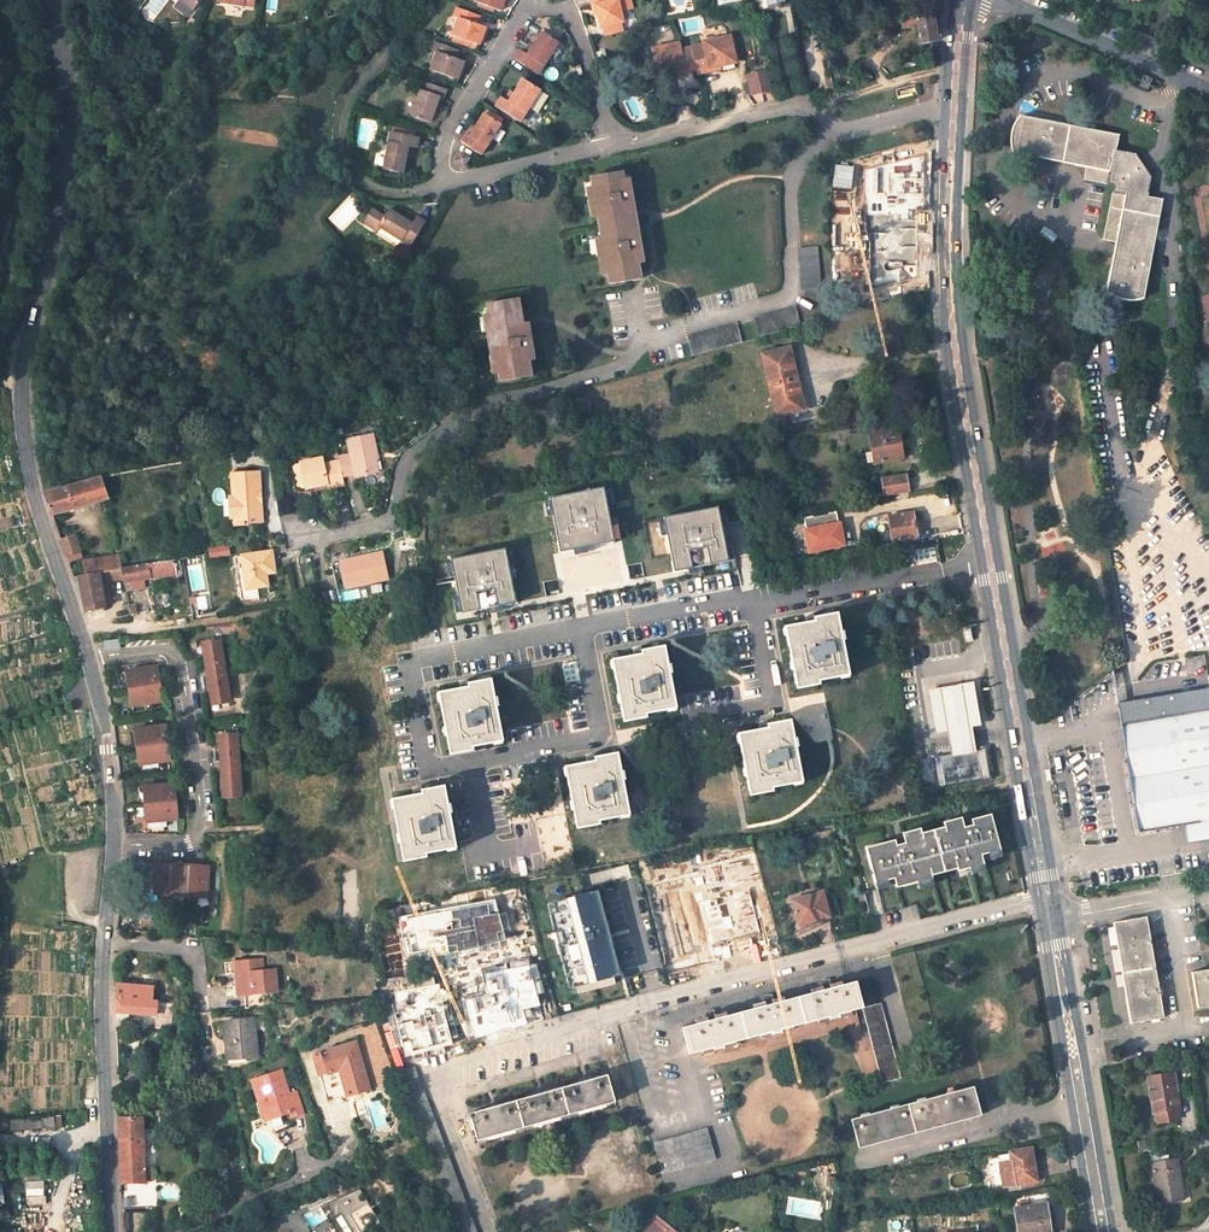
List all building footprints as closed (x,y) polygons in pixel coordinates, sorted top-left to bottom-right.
[(194,10),(201,0),(180,0),(194,10)] [(474,1),(501,11),(505,0),(475,0),(474,1)] [(593,6),(595,5),(600,27),(602,26),(621,22),(623,21),(620,10),(632,8),(630,0),(591,0),(593,6)] [(479,44),(485,26),(477,24),(479,16),(458,8),(455,17),(459,18),(453,35),(461,38),(472,42),(479,44)] [(937,40),(932,8),(913,12),(914,15),(916,26),(919,44),(937,40)] [(914,15),(904,16),(906,28),(916,26),(914,15)] [(621,22),(602,26),(604,36),(623,31),(621,22)] [(538,74),(559,42),(542,32),(533,45),(527,55),(522,52),(519,50),(514,59),(538,74)] [(706,49),(693,52),(698,70),(699,74),(711,71),(711,68),(736,62),(730,36),(704,42),(706,49)] [(459,42),(470,46),(472,42),(461,38),(459,42)] [(458,79),(464,61),(456,59),(458,50),(435,42),(432,50),(434,50),(437,51),(434,62),(431,70),(458,79)] [(533,45),(528,42),(522,52),(527,55),(533,45)] [(679,44),(653,49),(659,75),(684,70),(685,73),(698,70),(693,52),(693,47),(680,50),(679,44)] [(915,66),(913,56),(904,58),(906,69),(915,66)] [(770,89),(766,71),(748,75),(752,94),(770,89)] [(1144,74),(1140,84),(1149,88),(1153,78),(1144,74)] [(496,107),(519,121),(529,106),(537,111),(547,96),(538,91),(539,89),(523,79),(516,92),(509,102),(505,100),(501,98),(496,107)] [(443,97),(446,89),(423,81),(412,116),(430,122),(435,107),(439,95),(443,97)] [(918,95),(915,84),(898,88),(901,100),(918,95)] [(516,92),(511,89),(505,100),(509,102),(516,92)] [(435,107),(440,108),(443,97),(439,95),(435,107)] [(481,155),(501,124),(484,114),(475,127),(469,136),(466,134),(460,142),(481,155)] [(1116,149),(1119,134),(1019,116),(1016,120),(1014,125),(1013,128),(1011,135),(1011,141),(1013,150),(1014,153),(1110,171),(1107,184),(1115,185),(1114,192),(1127,195),(1110,292),(1114,295),(1117,297),(1123,299),(1129,301),(1134,301),(1139,300),(1147,298),(1164,198),(1149,195),(1152,176),(1136,153),(1116,149)] [(475,127),(471,125),(466,134),(469,136),(475,127)] [(416,148),(418,138),(391,132),(384,169),(403,173),(407,153),(409,146),(414,147),(416,148)] [(464,167),(469,158),(461,153),(455,161),(464,167)] [(926,153),(869,167),(874,185),(930,170),(926,153)] [(623,179),(622,172),(590,176),(592,186),(601,238),(607,273),(609,284),(640,279),(638,264),(636,259),(642,258),(637,228),(632,229),(628,210),(634,210),(630,183),(624,184),(623,179)] [(584,187),(590,218),(597,217),(592,186),(584,187)] [(403,218),(388,209),(384,216),(373,209),(365,222),(378,230),(380,227),(410,246),(415,238),(421,228),(425,222),(416,216),(414,220),(412,224),(403,218)] [(637,228),(634,210),(628,210),(632,229),(637,228)] [(414,220),(405,214),(403,218),(412,224),(414,220)] [(872,255),(869,223),(840,225),(843,252),(843,257),(872,255)] [(840,225),(830,226),(832,253),(843,252),(840,225)] [(418,239),(424,230),(421,228),(415,238),(418,239)] [(593,239),(600,275),(607,273),(601,238),(593,239)] [(821,289),(818,246),(800,248),(805,291),(821,289)] [(843,265),(873,263),(872,255),(843,257),(843,265)] [(499,382),(532,376),(529,361),(528,356),(534,355),(529,326),(523,327),(521,320),(518,298),(486,304),(487,315),(490,332),(495,355),(497,373),(499,382)] [(800,325),(796,308),(754,320),(759,337),(800,325)] [(487,315),(482,315),(485,333),(490,332),(487,315)] [(741,342),(736,324),(687,338),(692,356),(741,342)] [(485,333),(489,356),(495,355),(490,332),(485,333)] [(803,410),(789,347),(761,353),(775,416),(803,410)] [(489,356),(492,374),(497,373),(495,355),(489,356)] [(588,397),(566,403),(567,406),(569,405),(571,414),(590,409),(588,397)] [(872,451),(874,463),(903,457),(898,427),(893,428),(891,416),(866,420),(872,451)] [(379,433),(346,440),(347,445),(350,455),(354,475),(354,478),(378,473),(375,460),(374,453),(383,452),(379,433)] [(350,455),(347,445),(336,447),(338,457),(350,455)] [(375,460),(384,458),(383,452),(374,453),(375,460)] [(342,478),(354,475),(350,455),(338,457),(338,462),(342,478)] [(327,485),(327,489),(343,485),(342,478),(338,462),(324,465),(322,458),(300,463),(305,488),(305,489),(327,485)] [(300,463),(294,464),(299,490),(305,488),(300,463)] [(258,471),(229,475),(231,499),(235,498),(238,522),(240,522),(249,520),(250,525),(263,523),(258,471)] [(908,491),(906,475),(880,479),(882,495),(897,493),(908,491)] [(51,516),(108,499),(101,477),(44,494),(51,516)] [(874,481),(876,496),(882,495),(880,480),(874,481)] [(551,517),(558,554),(572,551),(573,557),(587,554),(586,548),(613,542),(613,540),(618,539),(616,525),(610,526),(605,503),(611,502),(608,488),(602,489),(602,488),(547,499),(548,503),(542,505),(545,518),(551,517)] [(226,500),(229,521),(233,521),(234,527),(238,526),(238,522),(235,498),(231,499),(226,500)] [(673,572),(687,569),(688,575),(701,572),(700,566),(727,560),(727,558),(733,557),(730,543),(724,544),(719,522),(725,520),(722,506),(716,508),(716,506),(662,517),(662,521),(657,522),(659,536),(665,535),(673,572)] [(804,528),(803,528),(807,550),(842,544),(838,521),(837,522),(834,510),(802,516),(804,528)] [(914,527),(912,512),(888,517),(892,542),(916,537),(914,527)] [(82,557),(75,535),(58,541),(66,563),(82,557)] [(461,615),(461,616),(488,610),(489,616),(503,613),(501,607),(515,605),(508,568),(514,567),(511,553),(505,554),(504,550),(450,561),(450,563),(444,564),(447,578),(453,577),(458,601),(452,602),(455,616),(461,615)] [(383,551),(341,560),(343,571),(346,587),(389,578),(383,551)] [(268,586),(266,574),(268,574),(267,568),(274,567),(271,552),(241,557),(242,568),(235,569),(237,580),(244,579),(245,589),(238,590),(240,602),(258,599),(257,588),(268,586)] [(120,569),(118,555),(97,558),(99,574),(120,570),(120,569)] [(242,568),(241,557),(233,558),(235,569),(242,568)] [(99,574),(97,558),(84,560),(86,576),(99,574)] [(144,580),(175,575),(175,579),(182,578),(179,559),(122,569),(124,580),(125,584),(144,580)] [(99,574),(101,584),(124,580),(122,569),(120,569),(120,570),(99,574)] [(84,611),(105,608),(101,584),(99,574),(86,576),(78,578),(84,611)] [(245,589),(244,579),(237,580),(238,590),(245,589)] [(126,591),(146,588),(144,580),(125,584),(126,591)] [(171,608),(168,593),(152,595),(155,611),(171,608)] [(840,631),(837,613),(814,618),(814,621),(808,622),(784,626),(785,627),(786,636),(791,661),(793,669),(797,688),(819,684),(818,681),(839,676),(848,675),(849,674),(842,640),(840,631)] [(198,654),(204,653),(202,646),(211,645),(210,639),(196,642),(198,654)] [(119,640),(104,641),(105,650),(120,649),(119,640)] [(207,674),(225,671),(220,643),(211,645),(202,646),(204,653),(206,669),(207,674)] [(668,664),(664,646),(641,650),(642,654),(636,655),(612,659),(612,660),(614,669),(618,694),(620,703),(623,721),(647,717),(646,713),(667,709),(674,708),(676,707),(669,673),(668,664)] [(130,689),(115,692),(119,710),(133,706),(151,703),(162,702),(159,684),(156,667),(127,671),(127,672),(130,689)] [(203,677),(204,681),(208,679),(206,669),(202,670),(203,673),(198,674),(199,678),(203,677)] [(225,671),(207,674),(208,679),(212,703),(230,700),(225,671)] [(130,689),(127,672),(121,672),(124,690),(130,689)] [(494,698),(490,679),(467,684),(467,687),(462,688),(438,693),(438,694),(440,703),(444,728),(446,737),(450,755),(472,751),(471,748),(492,743),(501,742),(502,741),(500,731),(495,707),(494,698)] [(946,733),(950,754),(976,750),(973,728),(982,727),(974,682),(930,690),(937,734),(946,733)] [(213,708),(230,706),(230,700),(212,703),(213,708)] [(152,709),(151,703),(133,706),(134,712),(152,709)] [(1122,724),(1138,821),(1150,831),(1185,826),(1184,824),(1197,822),(1198,823),(1208,821),(1208,709),(1122,724)] [(802,781),(790,720),(767,724),(767,728),(738,734),(740,743),(740,744),(744,768),(746,777),(750,795),(773,791),(772,787),(802,781)] [(164,726),(135,730),(138,747),(167,743),(164,726)] [(138,747),(135,730),(129,731),(132,748),(138,747)] [(214,746),(220,745),(219,738),(228,737),(227,731),(213,732),(214,746)] [(221,767),(239,765),(237,736),(228,737),(219,738),(220,745),(221,762),(221,767)] [(168,756),(167,743),(138,747),(140,765),(169,761),(168,756)] [(931,756),(936,789),(990,779),(984,747),(982,747),(982,749),(950,754),(934,757),(933,756),(931,756)] [(621,771),(617,753),(594,757),(595,760),(565,767),(567,776),(567,779),(571,801),(573,809),(577,828),(600,824),(599,820),(619,817),(628,815),(629,815),(623,780),(621,771)] [(221,767),(221,762),(216,762),(216,765),(212,765),(212,769),(217,769),(217,772),(221,772),(221,767)] [(223,795),(241,794),(239,765),(221,767),(221,772),(223,795)] [(930,774),(920,776),(922,783),(931,782),(930,774)] [(173,784),(144,787),(146,804),(175,802),(174,789),(173,785),(173,784)] [(455,848),(443,787),(420,791),(421,794),(407,797),(391,800),(393,810),(398,834),(399,844),(403,862),(426,858),(425,854),(455,848)] [(166,821),(176,820),(176,819),(176,815),(175,802),(146,804),(147,822),(166,821)] [(895,839),(866,847),(875,883),(894,878),(896,887),(932,877),(931,875),(929,868),(955,861),(957,868),(958,870),(983,863),(981,854),(1000,849),(991,813),(971,819),(973,824),(975,833),(966,836),(964,826),(961,817),(943,821),(945,826),(946,831),(922,837),(921,832),(920,828),(902,832),(905,842),(908,852),(899,854),(896,845),(895,839)] [(912,828),(910,818),(903,820),(905,830),(912,828)] [(1138,821),(1140,833),(1150,831),(1138,821)] [(1198,824),(1201,841),(1208,840),(1208,822),(1198,824)] [(973,824),(964,826),(966,836),(975,833),(973,824)] [(945,826),(921,832),(922,837),(946,831),(945,826)] [(803,848),(801,836),(789,839),(792,850),(803,848)] [(905,842),(896,845),(899,854),(908,852),(905,842)] [(721,866),(718,853),(707,856),(710,869),(721,866)] [(643,875),(653,873),(649,858),(637,861),(640,876),(643,875)] [(955,861),(929,868),(931,875),(957,868),(955,861)] [(173,865),(155,864),(153,893),(171,894),(173,865)] [(173,865),(171,894),(189,895),(190,866),(173,865)] [(190,866),(189,895),(207,896),(208,868),(190,866)] [(646,886),(656,883),(653,873),(643,875),(646,886)] [(800,925),(829,916),(822,892),(793,900),(800,925)] [(747,900),(746,897),(722,903),(727,924),(735,922),(743,920),(745,928),(761,924),(755,903),(748,905),(747,900)] [(514,898),(468,911),(474,934),(500,927),(503,936),(523,930),(514,898)] [(446,932),(440,909),(394,921),(403,956),(424,951),(421,938),(446,932)] [(664,916),(675,958),(695,952),(690,931),(695,929),(698,929),(693,909),(664,916)] [(626,932),(618,934),(628,972),(650,966),(638,917),(624,920),(626,932)] [(1146,917),(1113,923),(1130,1024),(1155,1020),(1155,1023),(1160,1022),(1159,1019),(1163,1018),(1146,917)] [(743,920),(735,922),(737,930),(745,928),(743,920)] [(474,934),(478,947),(504,940),(503,936),(500,927),(474,934)] [(675,958),(676,962),(702,955),(695,929),(690,931),(695,952),(675,958)] [(571,945),(554,950),(563,987),(588,981),(582,958),(574,960),(571,945)] [(236,996),(278,992),(276,970),(263,971),(262,960),(233,962),(236,987),(236,996)] [(233,962),(224,963),(226,988),(236,987),(233,962)] [(1191,972),(1196,1005),(1208,1003),(1208,969),(1202,970),(1191,972)] [(152,987),(153,978),(117,975),(117,984),(152,987)] [(863,1007),(856,980),(843,984),(830,987),(823,989),(811,992),(784,999),(772,1003),(764,1005),(753,1008),(727,1014),(714,1018),(708,1020),(695,1023),(682,1026),(689,1053),(701,1050),(713,1046),(714,1049),(724,1047),(723,1044),(735,1041),(759,1034),(771,1031),(772,1034),(782,1031),(781,1028),(792,1025),(817,1019),(829,1016),(830,1018),(839,1016),(838,1014),(850,1011),(862,1007),(863,1007)] [(155,1015),(157,1015),(158,1002),(150,1001),(151,994),(152,987),(117,984),(114,1013),(155,1015)] [(435,1038),(459,1031),(446,984),(415,991),(419,1007),(427,1005),(429,1014),(435,1038)] [(170,1029),(173,996),(151,994),(150,1001),(158,1002),(157,1015),(155,1015),(154,1026),(170,1029)] [(862,1007),(882,1083),(899,1078),(880,1003),(863,1007),(862,1007)] [(419,1007),(421,1016),(429,1014),(427,1005),(419,1007)] [(839,1016),(840,1019),(851,1014),(850,1011),(838,1014),(839,1016)] [(246,1056),(256,1055),(253,1019),(223,1022),(225,1042),(230,1042),(231,1060),(246,1059),(246,1056)] [(782,1031),(782,1034),(794,1029),(792,1025),(781,1028),(782,1031)] [(313,1054),(327,1101),(369,1088),(355,1041),(313,1054)] [(724,1047),(724,1049),(736,1045),(735,1041),(723,1044),(724,1047)] [(295,1092),(288,1094),(281,1071),(251,1081),(258,1103),(263,1102),(268,1120),(289,1113),(291,1118),(302,1114),(295,1092)] [(1173,1073),(1146,1077),(1153,1115),(1156,1114),(1157,1123),(1179,1120),(1178,1111),(1179,1111),(1173,1073)] [(614,1100),(607,1074),(539,1093),(469,1113),(476,1140),(614,1100)] [(980,1114),(973,1086),(850,1119),(858,1148),(980,1114)] [(258,1103),(264,1121),(268,1120),(263,1102),(258,1103)] [(120,1184),(145,1183),(144,1169),(143,1118),(118,1118),(119,1159),(120,1184)] [(395,1133),(399,1143),(411,1138),(407,1128),(395,1133)] [(715,1158),(707,1128),(654,1142),(663,1173),(715,1158)] [(1155,1140),(1138,1143),(1139,1152),(1157,1149),(1155,1140)] [(1009,1153),(988,1157),(993,1189),(1038,1181),(1031,1147),(1009,1151),(1009,1153)] [(1167,1148),(1150,1151),(1152,1162),(1169,1159),(1167,1148)] [(1169,1159),(1152,1162),(1158,1204),(1184,1201),(1179,1171),(1177,1171),(1175,1159),(1169,1159)] [(156,1182),(157,1182),(157,1168),(144,1169),(145,1183),(156,1182)] [(156,1208),(156,1182),(145,1183),(120,1184),(120,1209),(156,1208)] [(379,1225),(357,1190),(301,1216),(311,1231),(367,1231),(379,1225)] [(1045,1203),(1014,1208),(1018,1231),(1049,1231),(1045,1203)] [(1049,1203),(1045,1203),(1049,1231),(1054,1231),(1049,1203)] [(654,1216),(642,1231),(676,1231),(654,1216)]
